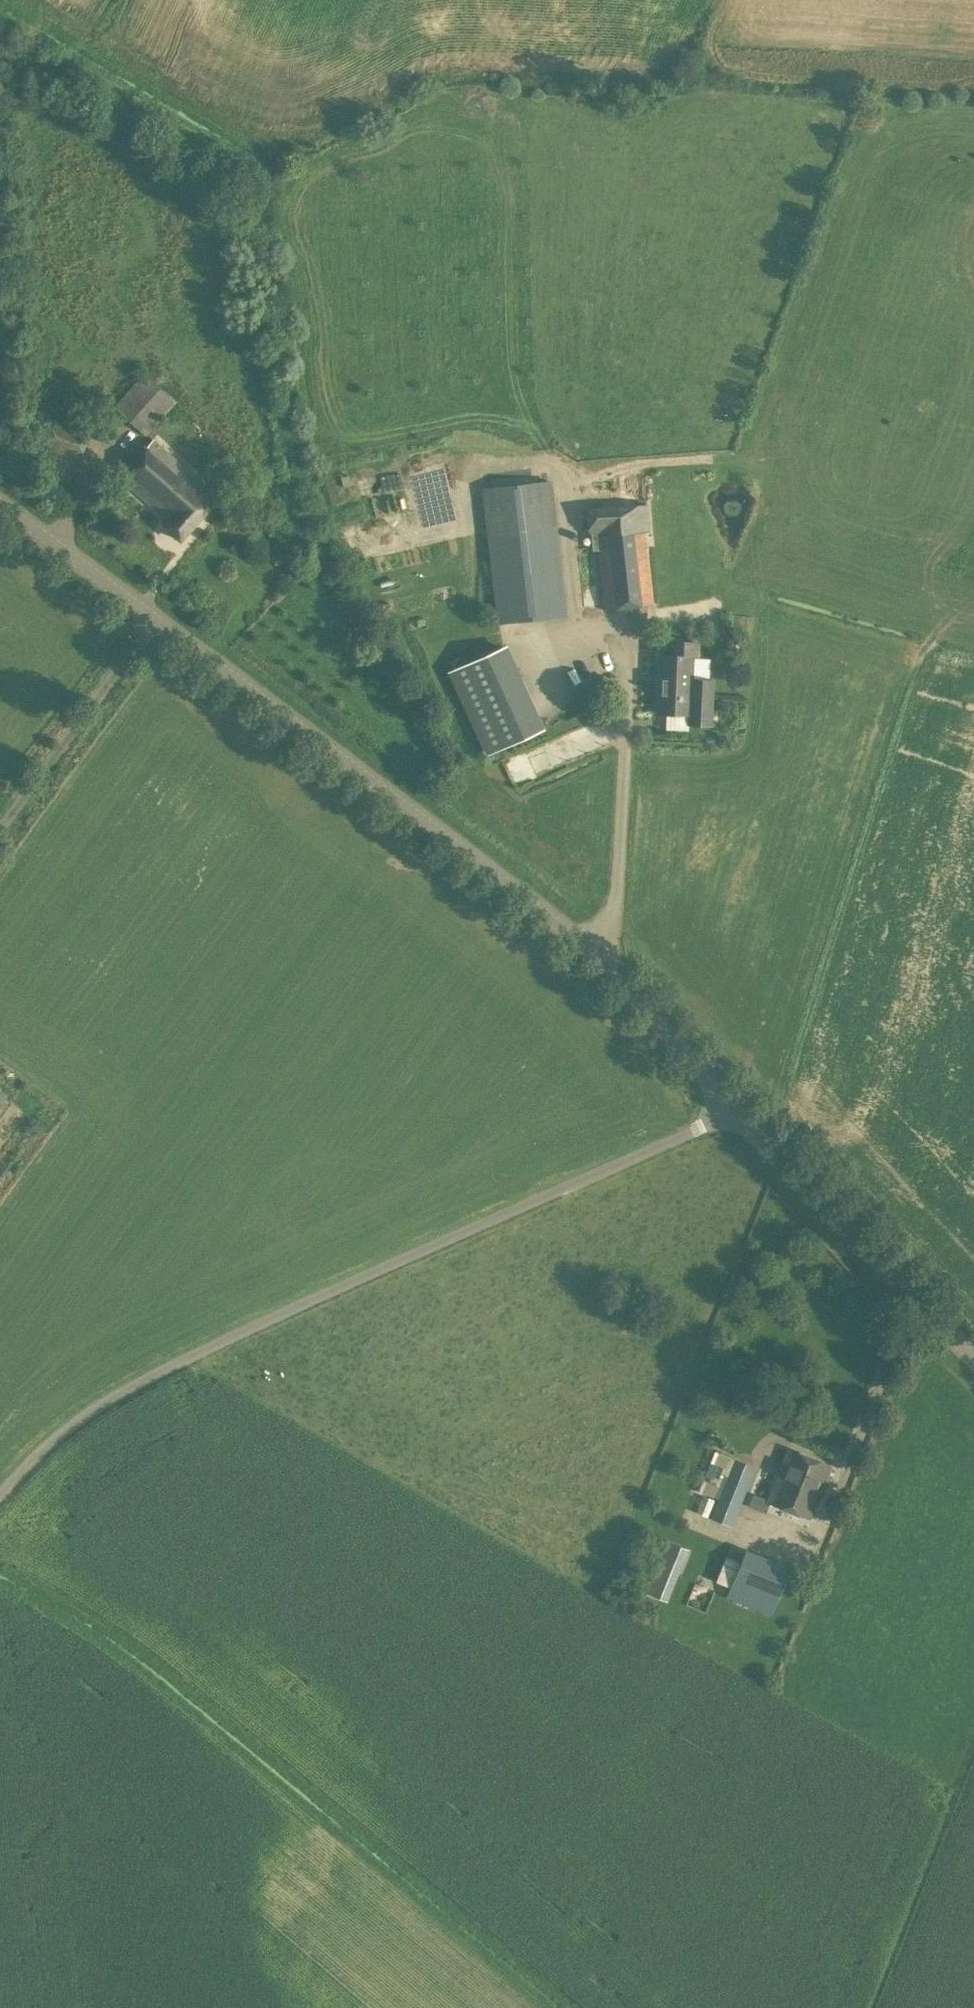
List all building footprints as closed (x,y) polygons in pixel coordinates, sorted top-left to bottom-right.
[(181,394),(171,385),(166,392),(144,372),(113,406),(146,435),(181,394)] [(78,460),(88,432),(55,419),(45,447),(78,460)] [(209,506),(217,494),(152,439),(120,478),(168,520),(163,526),(180,540),(209,506)] [(551,481),(481,489),(486,532),(495,624),(566,616),(555,525),(551,481)] [(596,550),(602,610),(652,604),(644,533),(649,531),(646,504),(585,509),(587,534),(590,534),(592,550),(596,550)] [(711,680),(691,679),(691,657),(695,657),(696,640),(668,639),(667,654),(658,654),(656,713),(687,714),(687,724),(710,725),(711,680)] [(484,752),(542,726),(506,642),(447,667),(484,752)] [(830,1466),(788,1450),(768,1502),(809,1518),(830,1466)] [(754,1467),(734,1459),(710,1518),(731,1527),(754,1467)] [(707,1484),(721,1484),(721,1463),(707,1463),(707,1484)] [(707,1517),(713,1500),(702,1496),(696,1513),(707,1517)] [(665,1539),(650,1591),(671,1597),(686,1545),(665,1539)] [(790,1568),(744,1549),(725,1596),(770,1615),(790,1568)]
